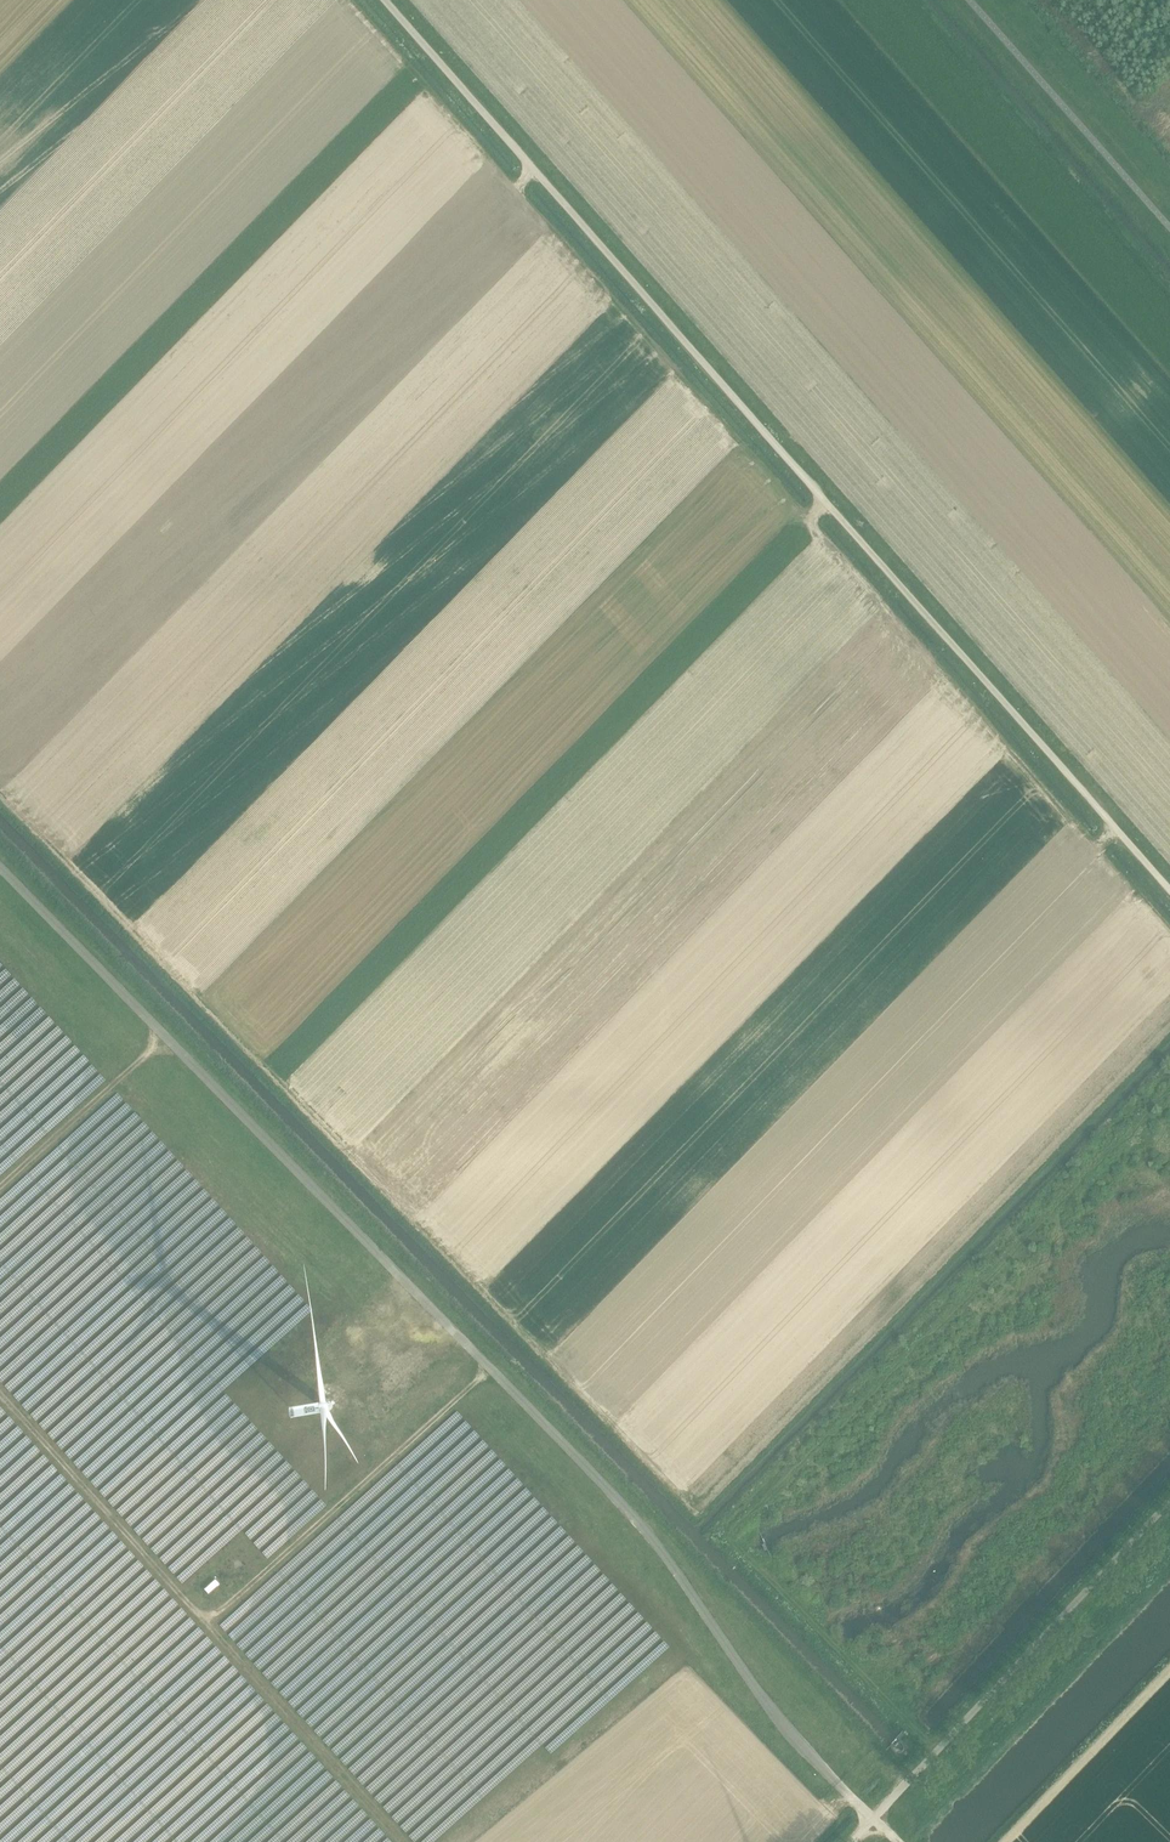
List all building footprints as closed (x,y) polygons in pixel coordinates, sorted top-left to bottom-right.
[(325,1396),(321,1403),(326,1408),(333,1405),(332,1398),(325,1396)]
